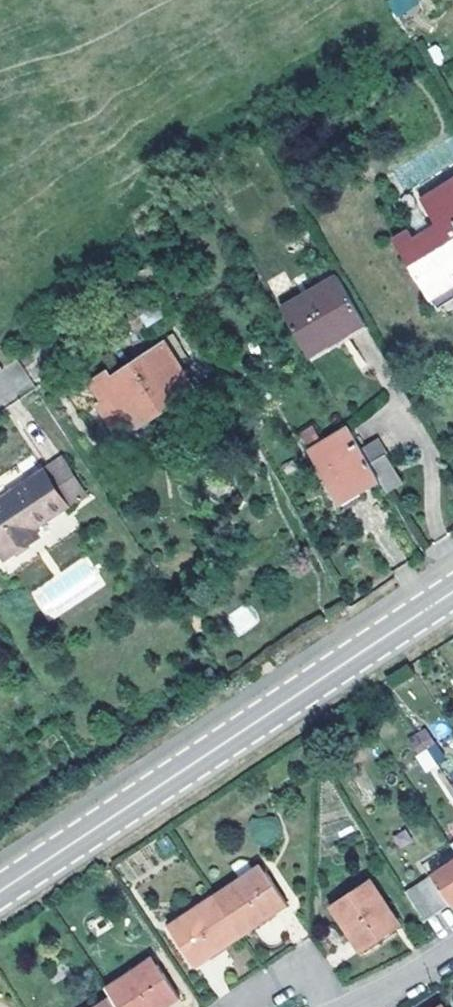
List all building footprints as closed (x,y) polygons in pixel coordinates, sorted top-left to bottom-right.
[(395,17),(418,5),(415,0),(387,0),(395,17)] [(422,201),(436,226),(414,240),(409,233),(395,241),(431,300),(452,287),(452,181),(422,201)] [(281,310),(309,359),(367,325),(338,276),(281,310)] [(163,347),(179,371),(184,369),(168,344),(163,347)] [(102,407),(121,437),(192,390),(179,371),(163,347),(113,381),(104,387),(112,400),(104,405),(102,407)] [(104,387),(113,381),(106,370),(89,381),(104,405),(112,400),(104,387)] [(350,428),(312,451),(342,504),(381,481),(371,464),(350,428)] [(388,455),(371,464),(381,481),(390,496),(406,487),(388,455)] [(33,529),(85,495),(63,463),(0,503),(0,554),(4,560),(29,543),(24,535),(33,529)] [(24,535),(29,543),(38,537),(33,529),(24,535)] [(227,613),(237,634),(258,624),(247,603),(227,613)] [(428,751),(422,742),(414,747),(420,756),(428,751)] [(428,751),(437,763),(446,758),(438,744),(428,751)] [(420,756),(417,758),(425,771),(437,763),(428,751),(420,756)] [(452,903),(452,861),(406,892),(424,922),(452,903)] [(261,867),(238,881),(241,886),(264,872),(261,867)] [(214,897),(240,936),(287,905),(264,872),(241,886),(238,881),(214,897)] [(369,880),(330,904),(346,929),(350,926),(365,949),(400,926),(369,880)] [(196,916),(172,932),(194,966),(240,936),(214,897),(192,911),(196,916)] [(168,927),(172,932),(196,916),(192,911),(168,927)] [(350,926),(346,929),(361,952),(365,949),(350,926)] [(132,980),(156,964),(153,959),(129,975),(132,980)] [(156,964),(132,980),(129,975),(106,990),(111,999),(117,1006),(166,1006),(179,999),(156,964)] [(111,999),(98,1006),(117,1006),(111,999)]
